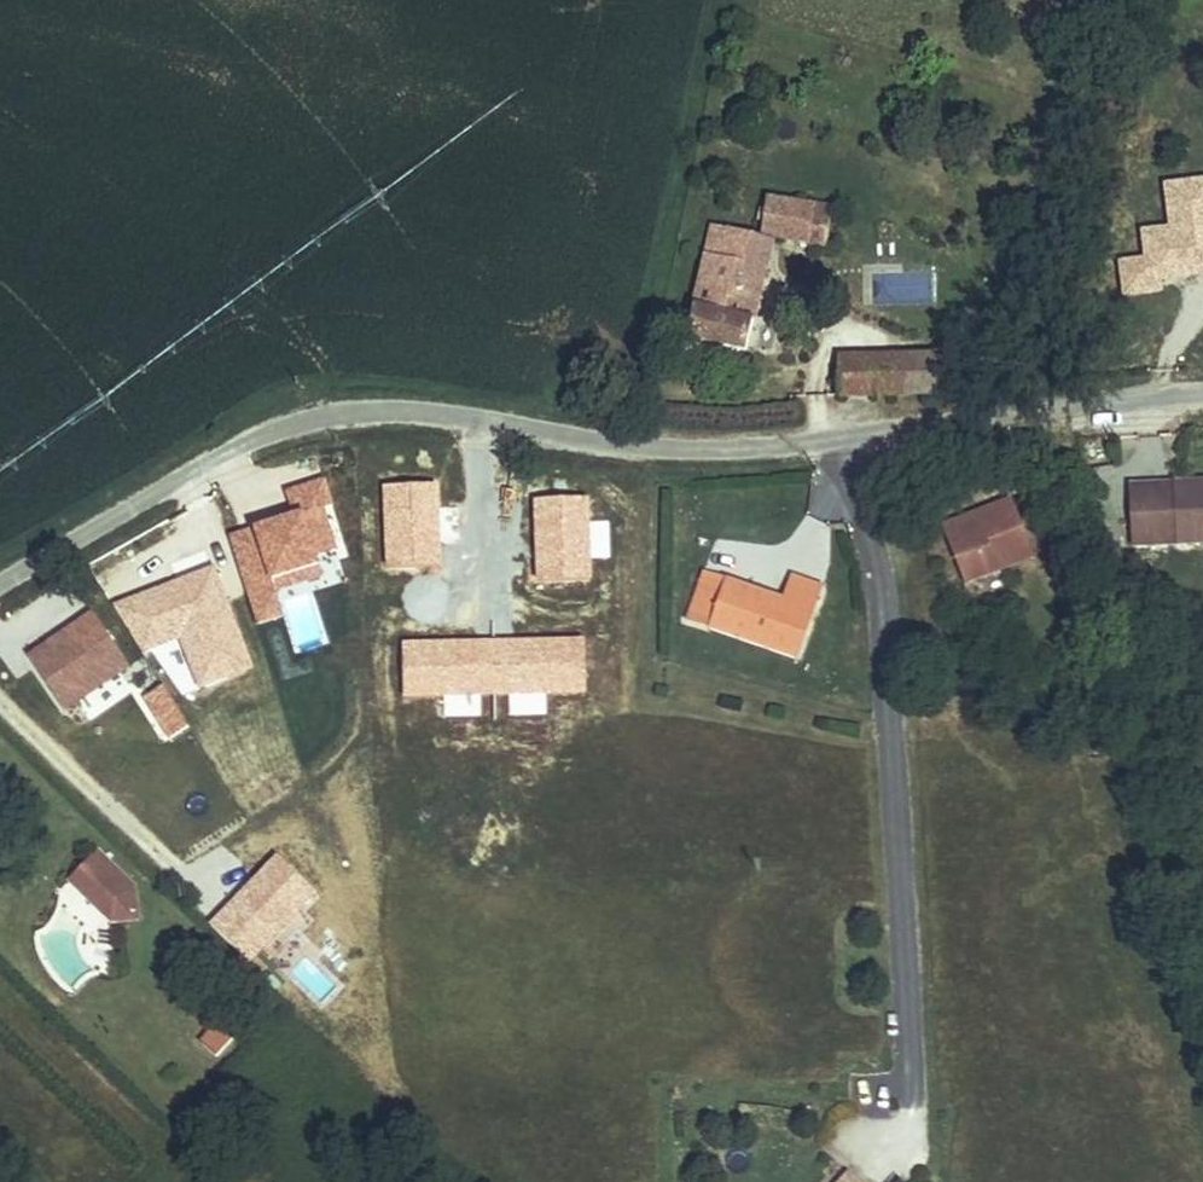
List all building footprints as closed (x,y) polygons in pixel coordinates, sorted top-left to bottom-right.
[(764,204),(760,236),(827,244),(831,212),(764,204)] [(699,267),(765,276),(772,245),(705,237),(699,267)] [(699,267),(685,341),(745,353),(765,276),(699,267)] [(677,344),(673,369),(685,371),(689,346),(677,344)] [(931,395),(928,359),(836,362),(838,403),(931,395)] [(1175,545),(1173,490),(1152,491),(1155,546),(1175,545)] [(1202,499),(1199,499),(1198,490),(1173,490),(1175,545),(1200,544),(1199,535),(1202,535),(1202,499)] [(1155,546),(1152,491),(1129,492),(1131,546),(1155,546)] [(1040,556),(1013,493),(942,519),(967,584),(1040,556)] [(703,562),(685,612),(792,650),(818,578),(791,568),(783,591),(703,562)] [(120,882),(101,863),(86,878),(105,897),(120,882)] [(138,900),(120,882),(105,897),(86,878),(73,891),(116,934),(140,932),(138,900)] [(232,1054),(217,1040),(200,1059),(214,1073),(232,1054)] [(852,1173),(844,1181),(863,1181),(852,1173)]
